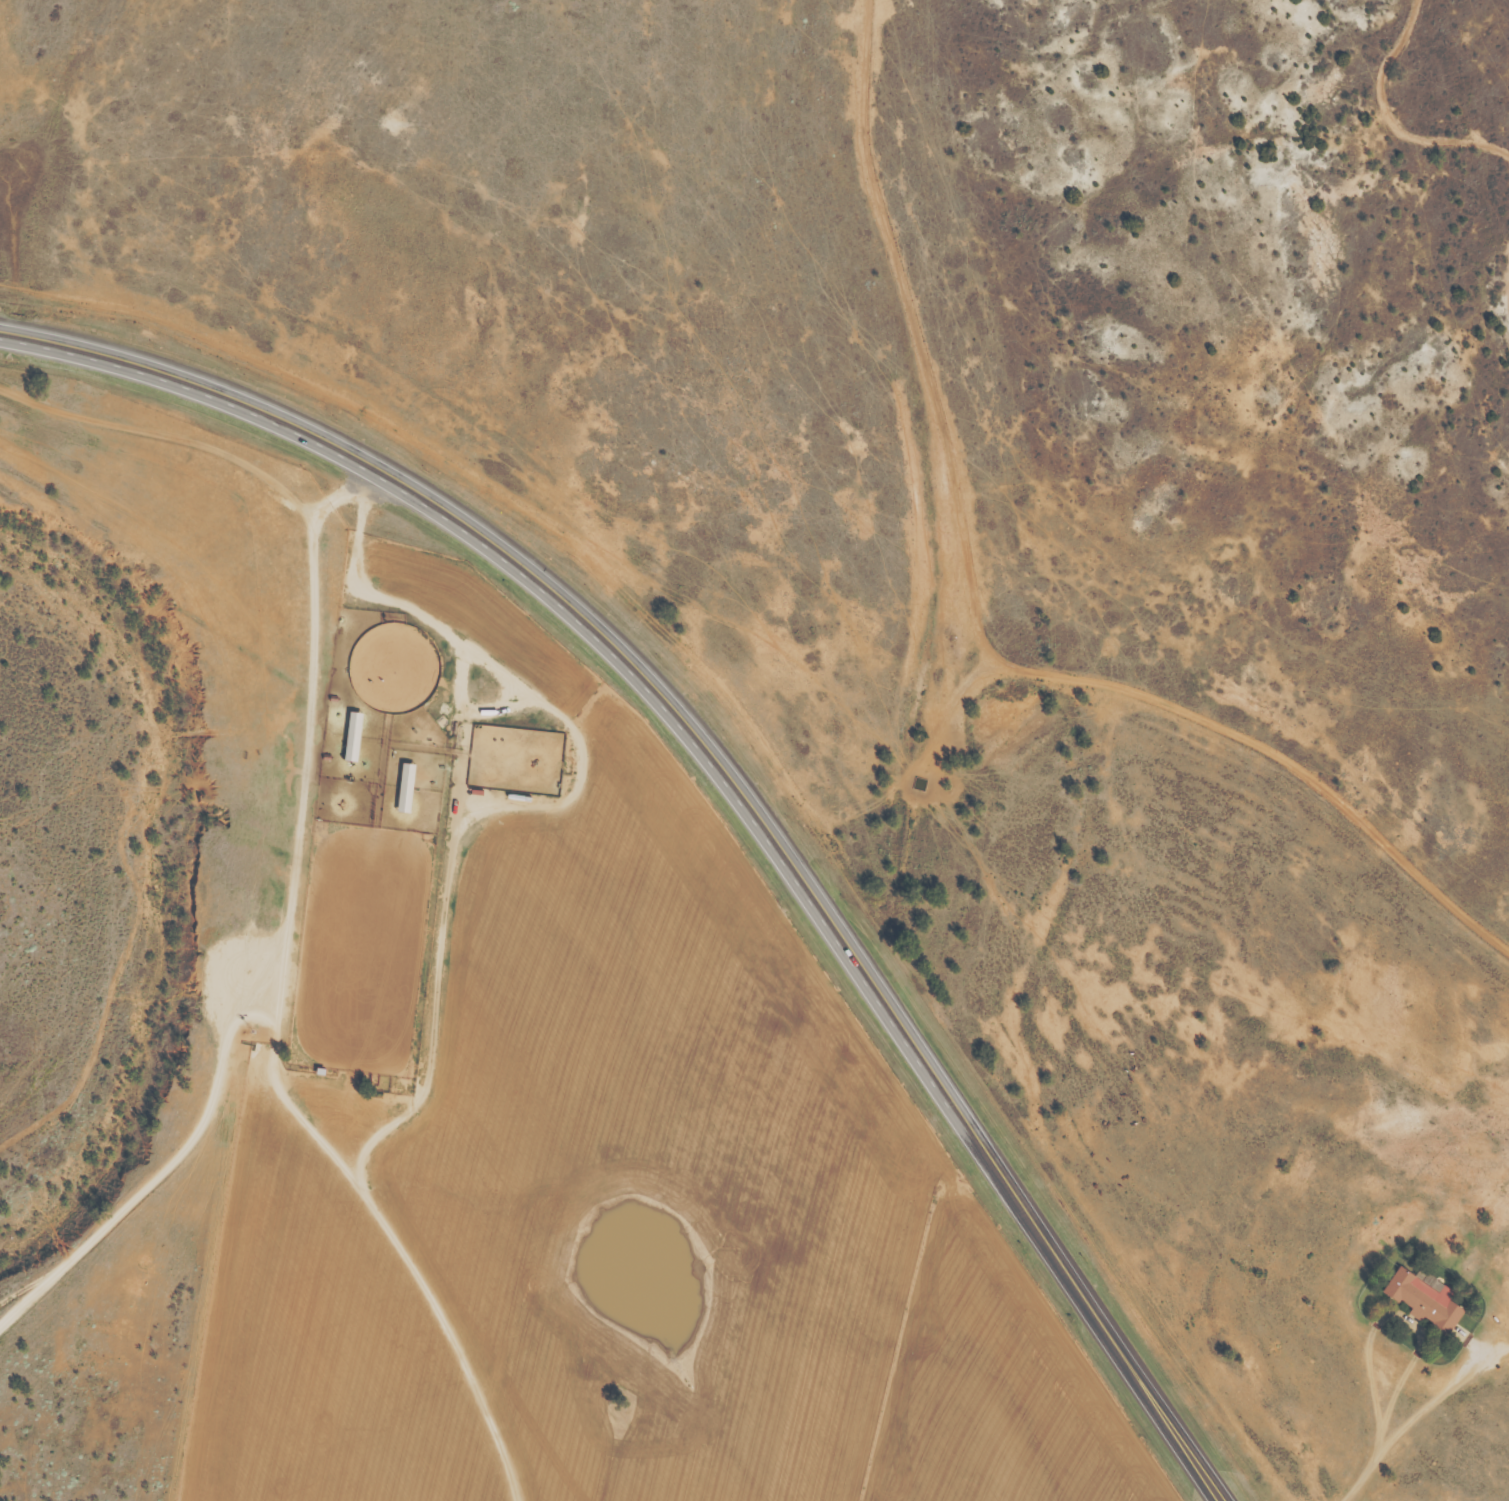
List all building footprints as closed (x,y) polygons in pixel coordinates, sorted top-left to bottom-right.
[(345,760),(358,762),(364,712),(351,711),(345,760)] [(404,763),(417,764),(412,813),(399,811),(404,763)] [(916,777),(913,788),(925,791),(928,780),(916,777)] [(242,1044),(242,1040),(256,1043),(255,1051),(252,1050),(253,1046),(242,1044)] [(1383,1290),(1448,1336),(1465,1310),(1451,1300),(1457,1290),(1424,1267),(1418,1275),(1401,1264),(1383,1290)]
